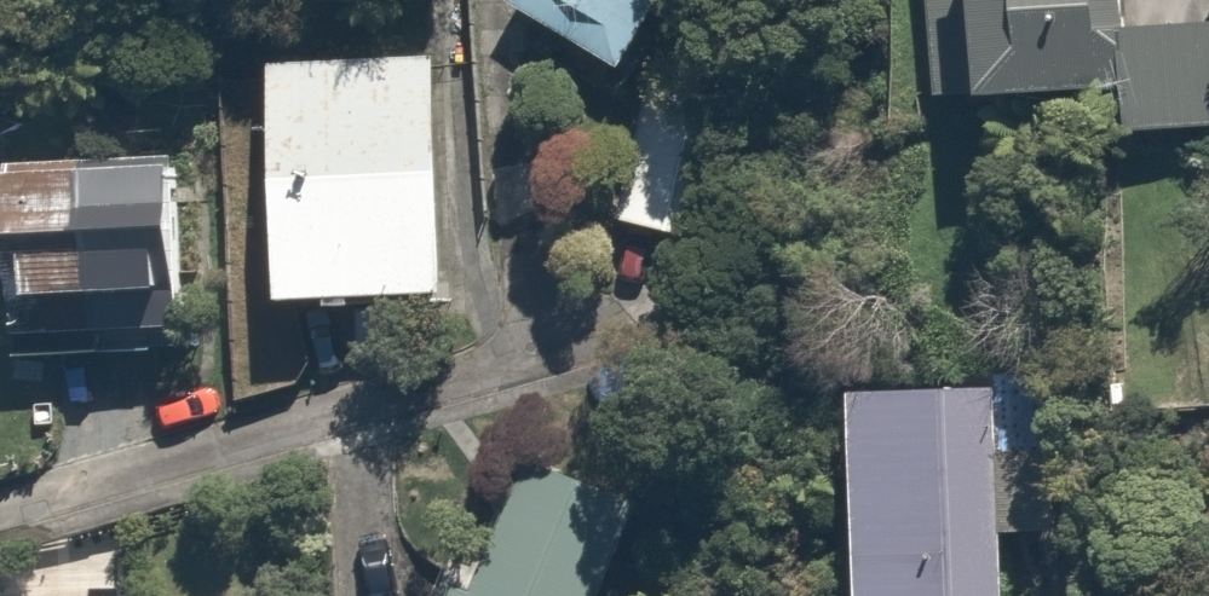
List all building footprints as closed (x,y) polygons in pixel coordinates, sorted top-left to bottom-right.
[(516,2),(650,74),(689,0),(517,0),(516,2)] [(927,107),(1139,102),(1140,135),(1208,133),(1208,0),(924,0),(927,107)] [(459,53),(296,61),(308,313),(471,305),(459,53)] [(718,96),(656,89),(639,240),(700,247),(718,96)] [(25,176),(28,374),(195,372),(192,174),(25,176)] [(877,391),(878,595),(1019,595),(1018,390),(877,391)] [(674,529),(534,470),(486,585),(453,571),(442,595),(646,595),(674,529)]
